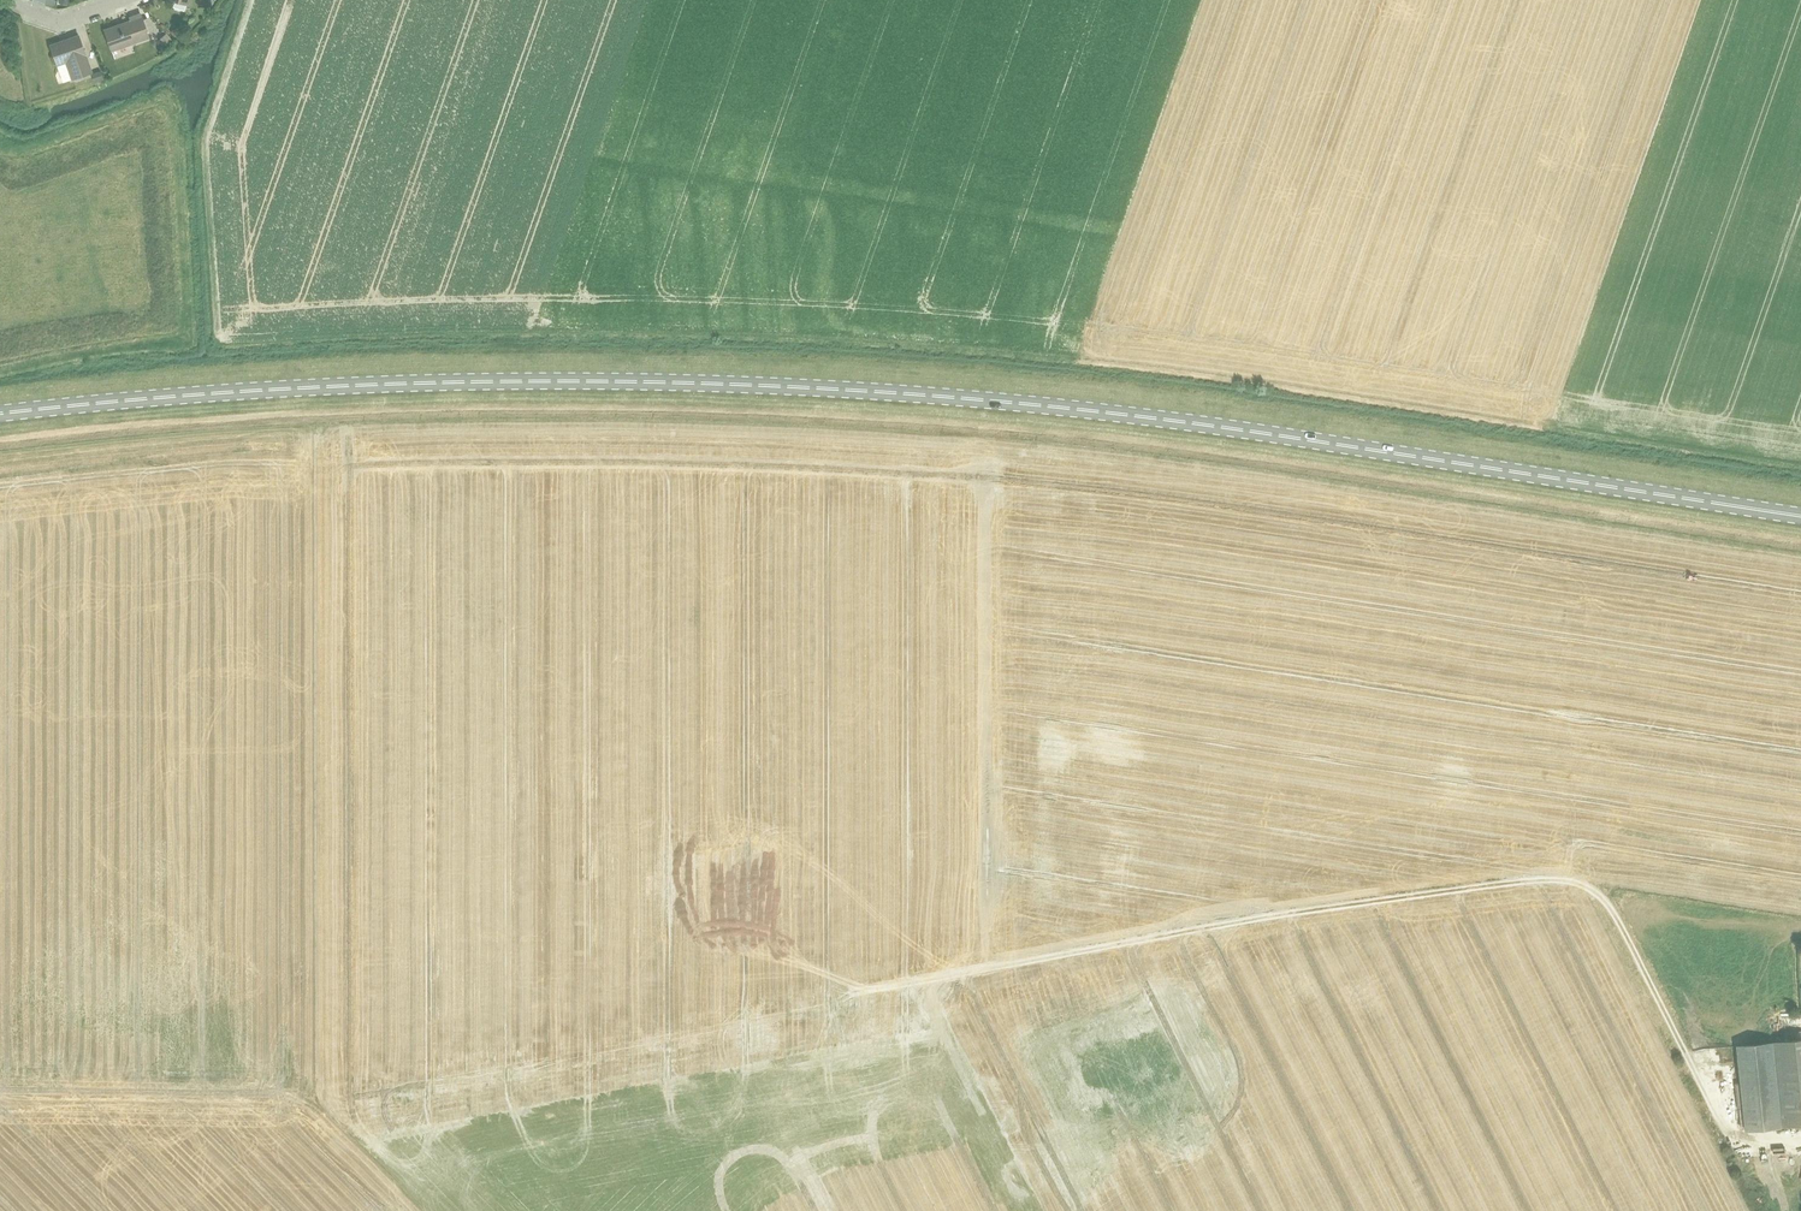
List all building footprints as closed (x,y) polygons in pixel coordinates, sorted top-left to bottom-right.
[(111,50),(149,37),(140,13),(129,17),(130,20),(104,30),(111,50)] [(175,29),(169,33),(174,39),(180,34),(175,29)] [(72,79),(92,72),(78,35),(50,45),(57,64),(66,61),(72,79)] [(162,36),(157,40),(163,47),(168,43),(162,36)] [(99,73),(90,75),(93,84),(102,81),(99,73)] [(1800,1121),(1800,1040),(1736,1046),(1744,1127),(1800,1121)]
